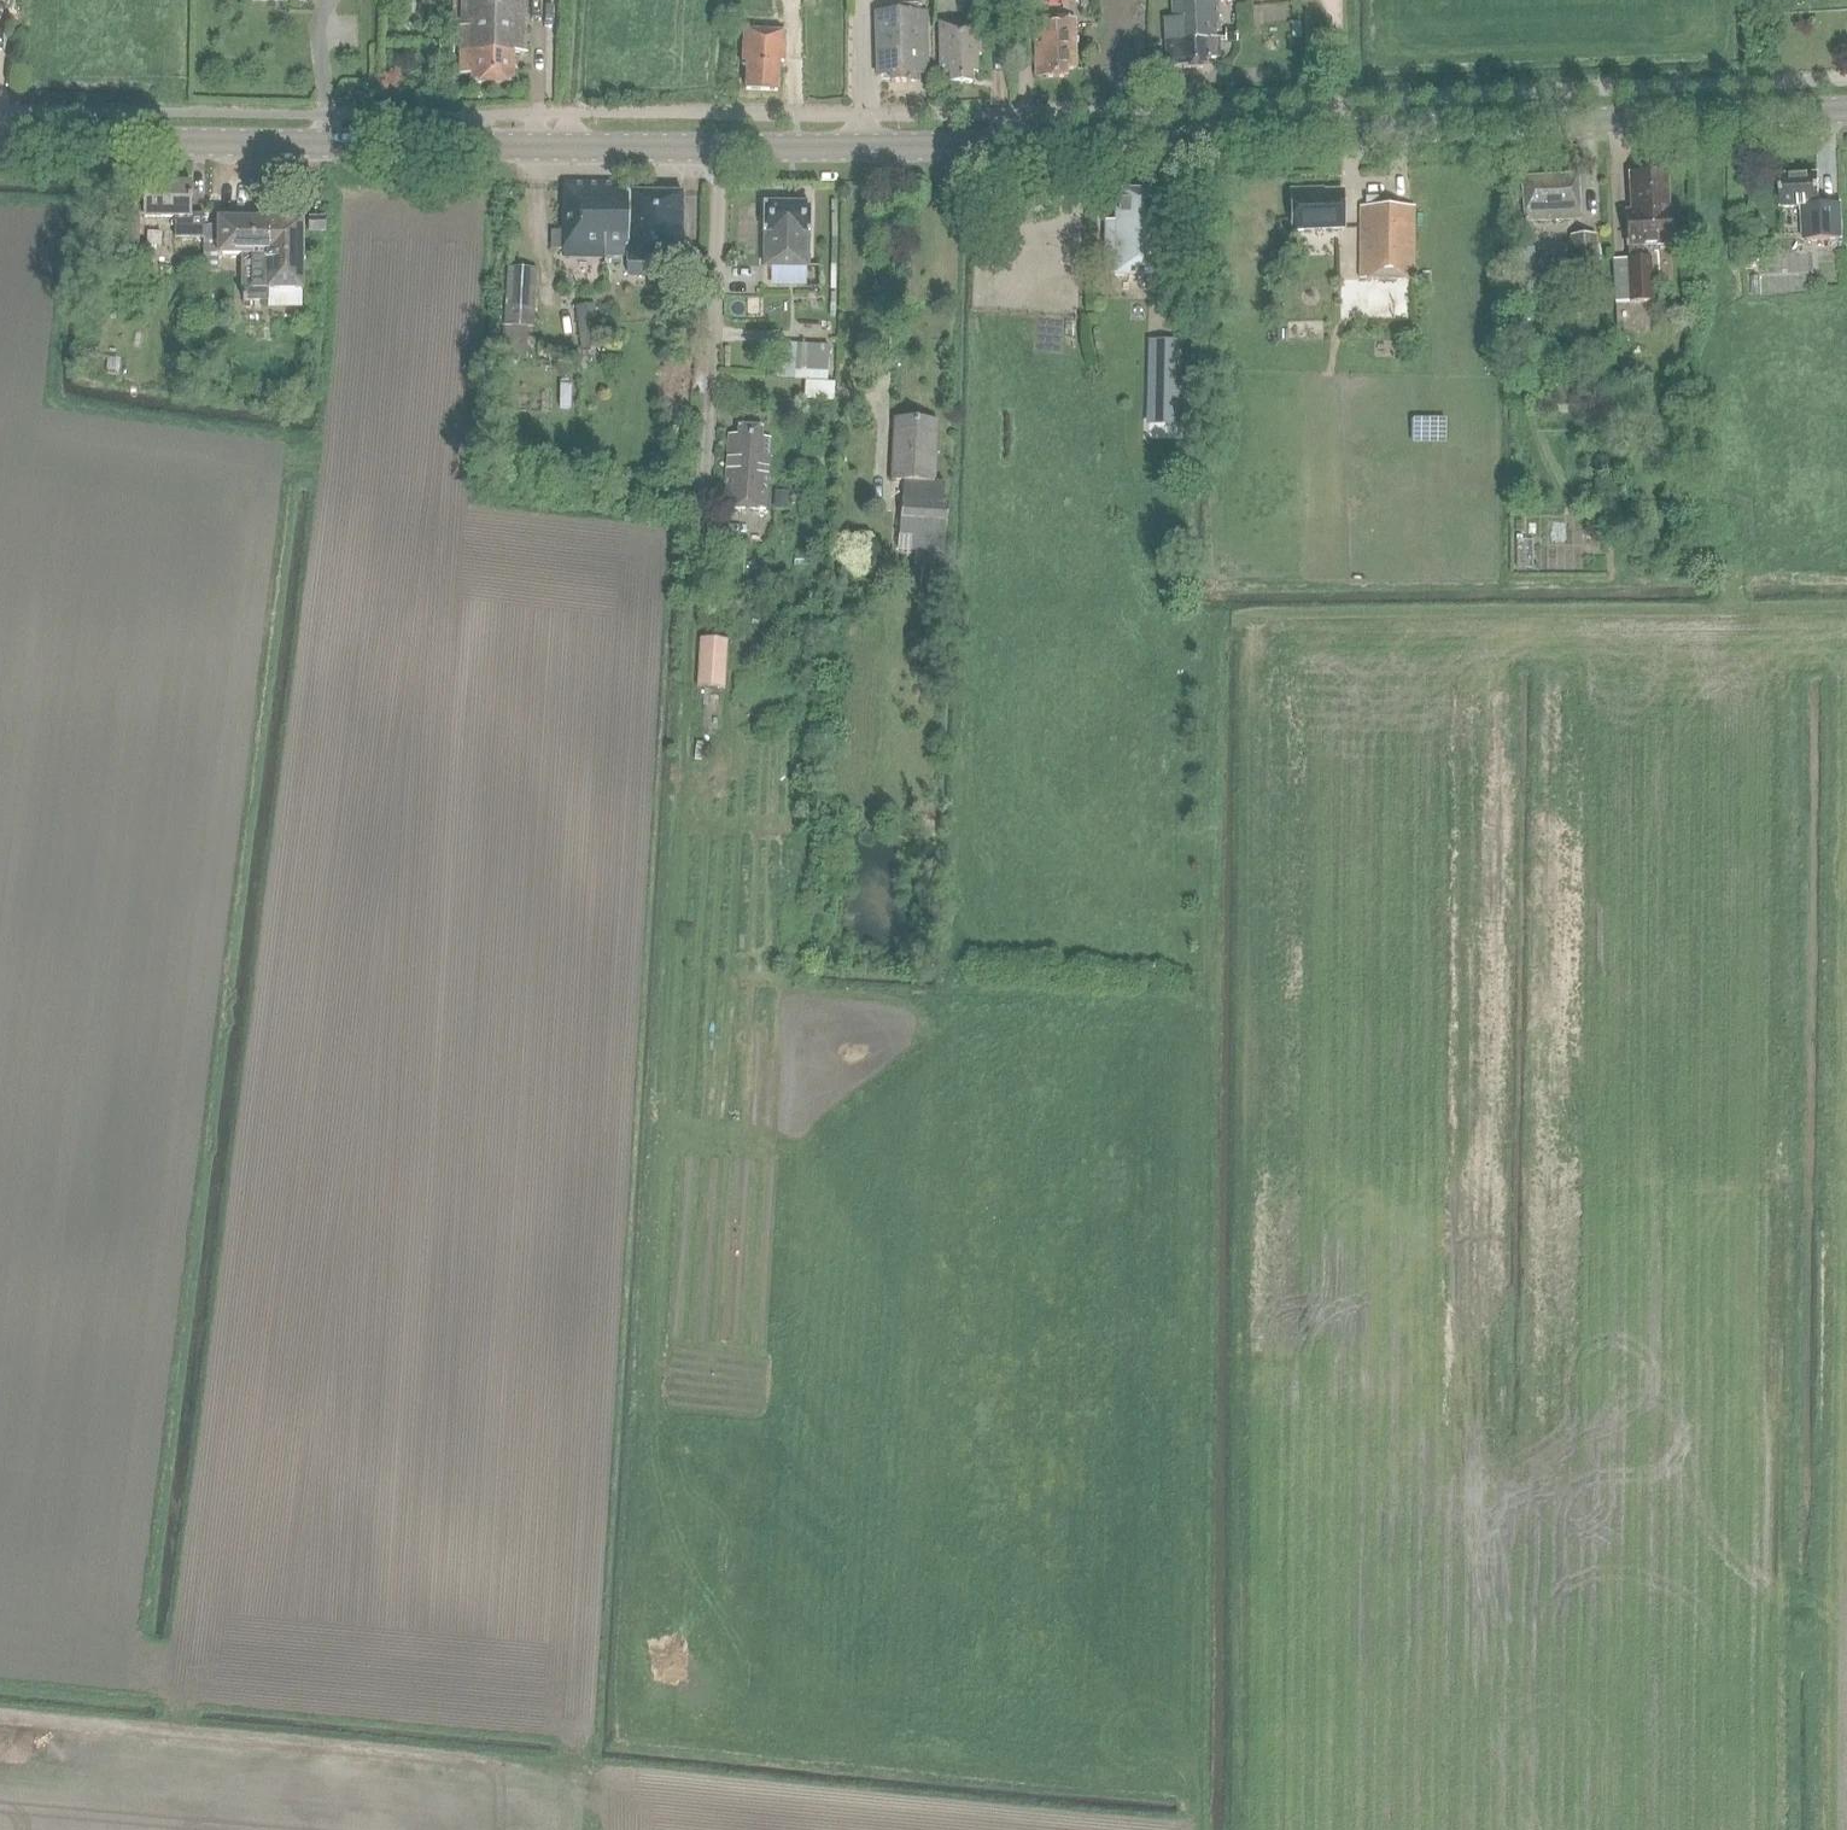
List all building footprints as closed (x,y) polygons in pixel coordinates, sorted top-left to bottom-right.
[(526,53),(526,0),(462,0),(460,76),(471,76),(471,84),(513,85),(514,53),(526,53)] [(1173,19),(1164,19),(1167,68),(1183,67),(1183,70),(1207,68),(1207,59),(1220,59),(1217,3),(1234,2),(1234,0),(1171,0),(1173,19)] [(876,14),(878,76),(890,76),(890,83),(919,83),(918,74),(927,74),(926,13),(876,14)] [(1075,70),(1075,20),(1035,20),(1036,71),(1045,71),(1045,79),(1066,78),(1066,70),(1075,70)] [(949,84),(972,84),(972,74),(978,74),(977,56),(981,56),(980,23),(939,23),(940,75),(949,75),(949,84)] [(1224,29),(1224,43),(1236,43),(1236,29),(1224,29)] [(742,67),(747,67),(746,90),(777,92),(779,63),(784,63),(785,34),(744,32),(742,67)] [(437,54),(452,55),(452,45),(438,44),(437,54)] [(1673,245),(1671,210),(1668,211),(1666,173),(1630,175),(1632,212),(1625,213),(1627,247),(1673,245)] [(1841,205),(1820,206),(1818,175),(1780,177),(1781,209),(1802,208),(1803,243),(1842,241),(1841,205)] [(1579,220),(1577,176),(1522,179),(1524,222),(1579,220)] [(626,264),(636,264),(683,264),(683,195),(626,194),(618,188),(618,187),(617,187),(617,184),(564,183),(562,257),(606,258),(606,257),(627,257),(626,264)] [(192,215),(192,185),(144,185),(143,219),(175,219),(175,239),(204,239),(204,216),(192,215)] [(1292,232),(1344,230),(1343,191),(1310,193),(1310,191),(1290,191),(1292,232)] [(1106,275),(1167,276),(1168,194),(1117,193),(1117,222),(1107,222),(1106,275)] [(765,233),(764,267),(807,267),(808,233),(809,233),(809,205),(765,204),(764,233),(765,233)] [(1360,280),(1414,281),(1414,208),(1360,208),(1360,280)] [(140,253),(140,217),(125,217),(125,253),(140,253)] [(268,291),(303,292),(303,220),(218,219),(218,239),(205,238),(204,274),(218,274),(218,256),(243,256),(243,290),(243,302),(268,302),(268,291)] [(309,231),(325,231),(325,221),(309,221),(309,231)] [(1597,272),(1595,235),(1570,236),(1572,272),(1597,272)] [(1650,259),(1611,262),(1612,285),(1624,284),(1625,303),(1652,302),(1650,259)] [(531,327),(536,270),(510,268),(506,325),(531,327)] [(595,305),(574,308),(580,352),(600,350),(595,305)] [(1277,332),(1277,341),(1288,341),(1288,332),(1277,332)] [(794,345),(777,344),(776,379),(792,380),(794,345)] [(806,380),(828,381),(830,346),(807,345),(806,380)] [(1154,365),(1153,421),(1180,422),(1182,366),(1154,365)] [(1564,405),(1563,389),(1547,389),(1547,406),(1564,405)] [(935,483),(937,422),(895,419),(892,481),(904,482),(900,525),(898,551),(916,553),(914,569),(935,570),(937,555),(943,555),(948,503),(943,503),(945,484),(935,483)] [(1433,439),(1434,419),(1418,419),(1417,438),(1433,439)] [(724,506),(765,508),(768,437),(759,437),(760,428),(738,427),(737,436),(728,435),(724,506)] [(789,493),(772,492),(771,511),(788,512),(789,493)] [(728,641),(700,639),(696,689),(725,691),(728,641)]
